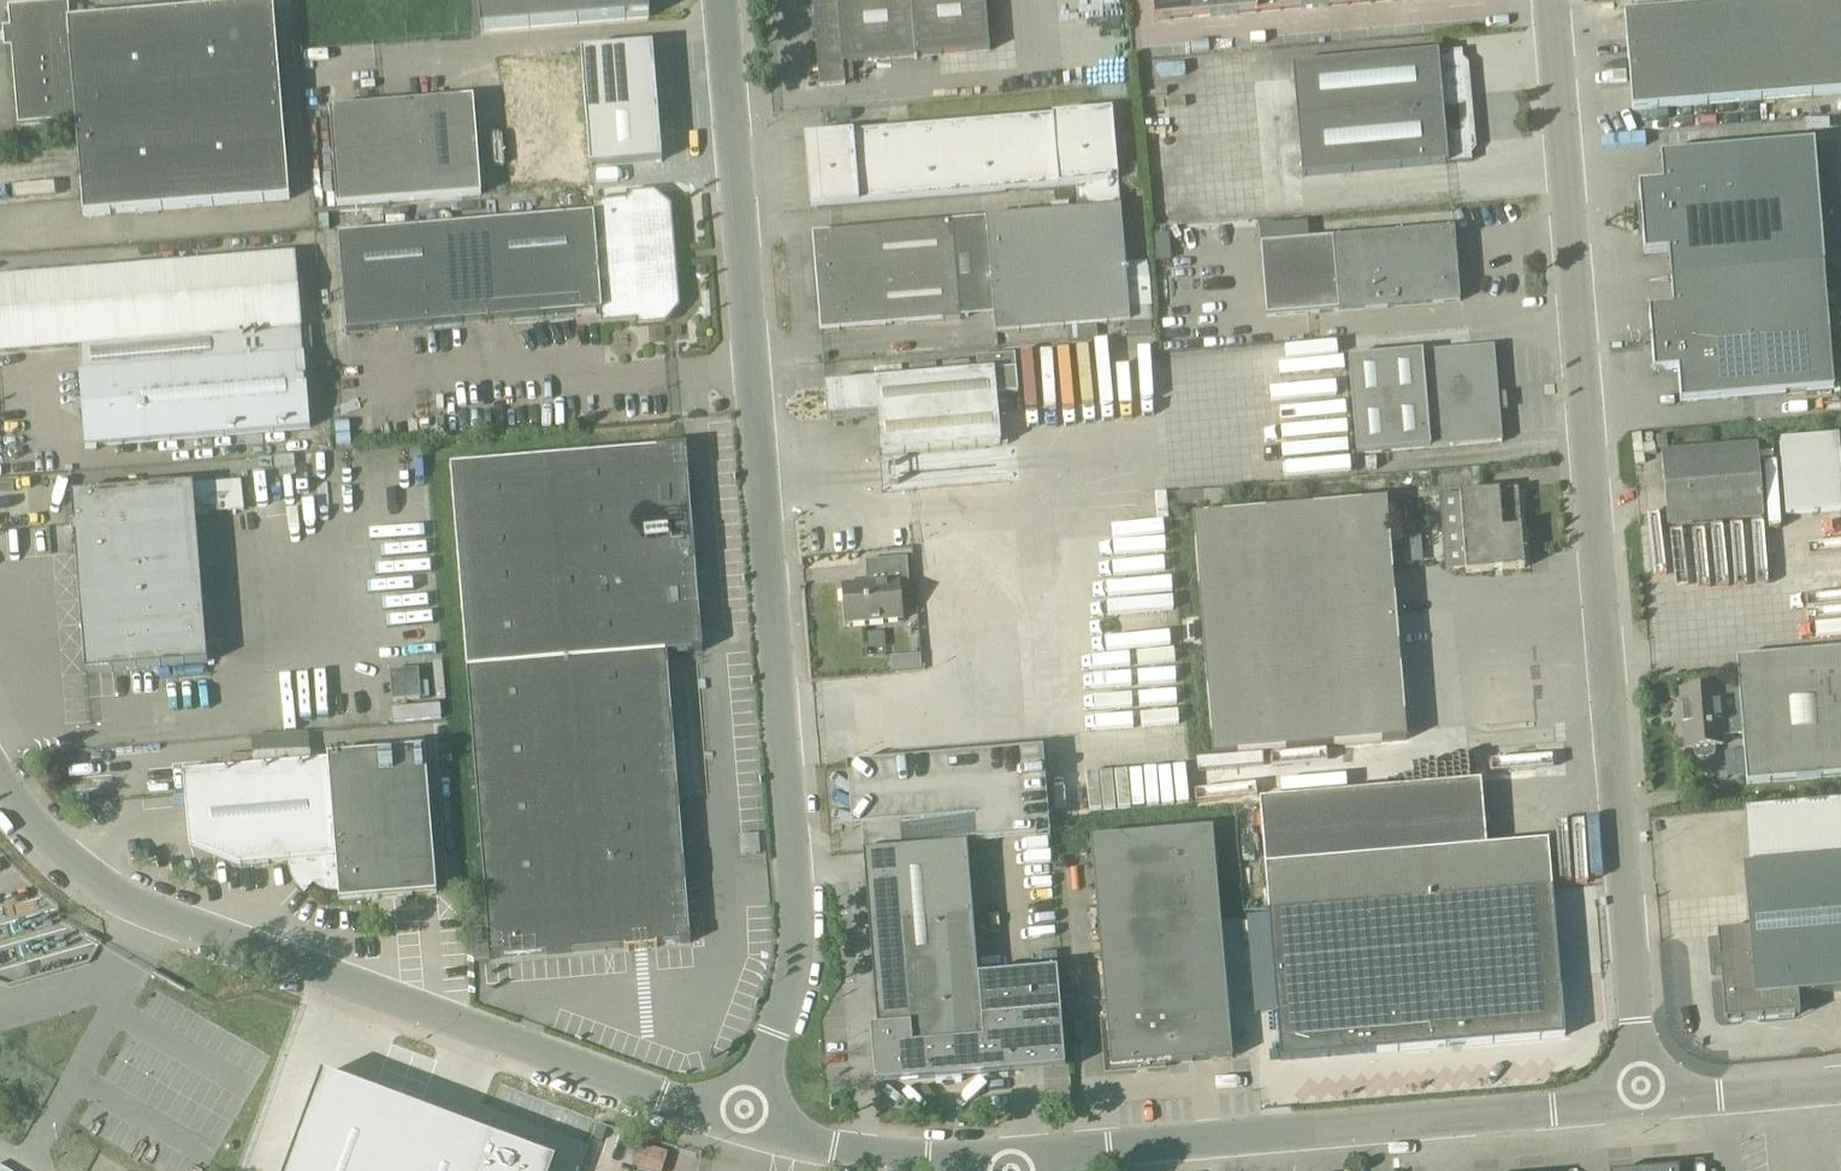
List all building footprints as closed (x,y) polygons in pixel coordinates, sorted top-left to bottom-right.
[(648,0),(478,0),(480,33),(649,19),(648,0)] [(811,35),(815,35),(819,88),(844,86),(842,64),(989,52),(985,0),(812,0),(813,22),(810,22),(811,35)] [(1155,22),(1414,0),(1153,0),(1155,22)] [(1624,16),(1632,112),(1840,95),(1840,0),(1824,0),(1624,16)] [(69,4),(9,8),(14,77),(19,126),(76,121),(79,168),(83,217),(287,200),(283,151),(271,6),(70,22),(69,4)] [(653,46),(581,52),(590,167),(662,161),(653,46)] [(1471,163),(1471,155),(1475,150),(1468,65),(1462,61),(1462,52),(1292,67),(1302,178),(1471,163)] [(337,209),(481,198),(473,101),(329,113),(337,209)] [(995,336),(1130,324),(1112,111),(812,139),(818,210),(1076,186),(1078,212),(985,219),(952,223),(812,235),(820,332),(993,317),(995,336)] [(1661,152),(1777,146),(1776,125),(1660,131),(1661,152)] [(1641,221),(1723,214),(1819,206),(1813,144),(1660,157),(1662,185),(1638,187),(1641,221)] [(673,306),(665,209),(652,198),(591,203),(592,215),(338,236),(346,332),(599,312),(600,324),(662,319),(673,306)] [(1644,256),(1668,254),(1670,281),(1824,268),(1819,206),(1723,214),(1641,221),(1644,256)] [(1357,239),(1262,247),(1268,319),(1363,311),(1460,303),(1454,231),(1357,239)] [(295,257),(0,281),(0,356),(79,349),(81,375),(79,375),(85,453),(96,452),(96,448),(310,430),(304,357),(302,357),(300,331),(301,331),(295,257)] [(1829,330),(1824,268),(1670,281),(1672,308),(1649,310),(1651,345),(1829,330)] [(1681,405),(1834,392),(1829,330),(1651,345),(1654,374),(1678,372),(1681,405)] [(1349,361),(1357,455),(1429,449),(1502,443),(1499,412),(1502,412),(1496,344),(1469,347),(1469,350),(1349,361)] [(1024,386),(1023,371),(1016,372),(1015,371),(825,387),(827,421),(875,416),(879,456),(1001,446),(997,404),(1008,403),(1007,396),(1018,395),(1017,387),(1024,386)] [(1838,439),(1780,444),(1785,516),(1840,512),(1840,482),(1838,439)] [(1763,519),(1758,447),(1661,455),(1667,527),(1763,519)] [(490,959),(689,943),(665,654),(700,651),(684,448),(449,467),(490,959)] [(70,498),(84,675),(206,665),(192,488),(70,498)] [(1524,569),(1518,491),(1459,496),(1466,574),(1524,569)] [(1406,741),(1386,502),(1193,518),(1213,757),(1406,741)] [(867,583),(842,585),(845,625),(903,620),(900,590),(910,590),(907,558),(874,561),(875,583),(867,583)] [(1681,693),(1686,751),(1693,750),(1696,759),(1714,758),(1715,748),(1722,747),(1721,737),(1742,735),(1747,786),(1840,777),(1840,652),(1810,655),(1736,660),(1739,689),(1717,691),(1717,690),(1681,693)] [(426,697),(424,668),(392,670),(394,699),(426,697)] [(188,847),(238,867),(299,862),(299,866),(300,868),(300,870),(302,874),(303,876),(304,878),(306,881),(308,883),(311,887),(315,889),(318,891),(322,893),(326,894),(330,895),(335,895),(338,895),(339,904),(436,896),(424,751),(327,759),(182,774),(188,847)] [(1232,1059),(1212,831),(1091,841),(1111,1069),(1232,1059)] [(1487,849),(1265,868),(1282,1061),(1564,1037),(1547,844),(1487,849)] [(966,845),(862,854),(877,1031),(871,1032),(875,1087),(1066,1071),(1057,974),(978,980),(966,845)] [(1715,961),(1716,974),(1723,973),(1727,973),(1731,1021),(1796,1016),(1794,995),(1799,994),(1840,991),(1840,861),(1747,867),(1751,931),(1752,936),(1725,938),(1727,960),(1722,961),(1715,961)] [(550,1167),(493,1145),(495,1141),(322,1076),(286,1170),(549,1170),(550,1167)]
